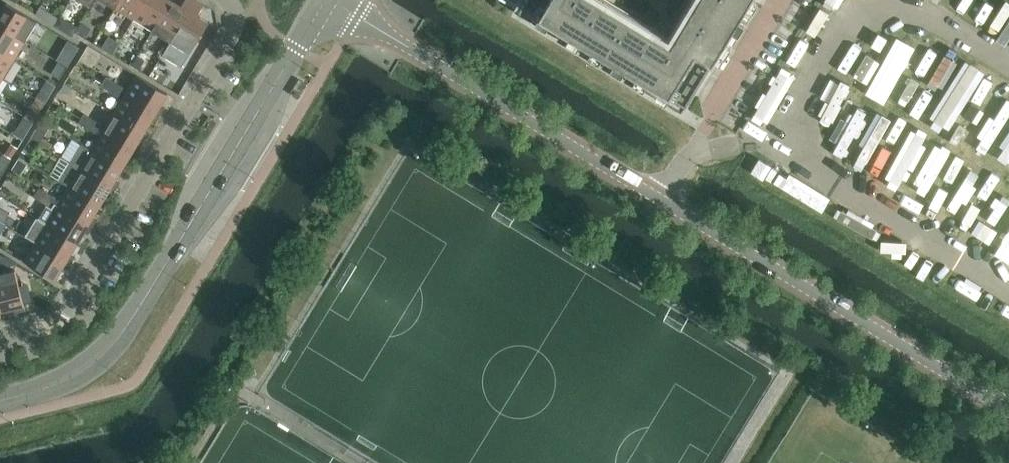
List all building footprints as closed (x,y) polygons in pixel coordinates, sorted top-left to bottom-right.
[(115,8),(134,19),(145,0),(120,0),(115,8)] [(134,19),(152,30),(171,0),(145,0),(134,19)] [(182,6),(172,0),(171,0),(152,30),(171,41),(196,0),(185,0),(182,6)] [(209,22),(197,15),(204,4),(197,0),(196,0),(171,41),(190,53),(209,22)] [(750,0),(690,0),(668,36),(653,27),(649,32),(606,6),(609,0),(526,0),(522,7),(685,107),(750,0)] [(25,41),(37,22),(6,3),(0,13),(0,25),(25,41)] [(36,14),(54,25),(59,18),(40,7),(36,14)] [(61,16),(55,26),(72,36),(77,30),(78,26),(61,16)] [(78,26),(77,30),(88,36),(92,29),(81,23),(78,26)] [(14,59),(25,41),(0,25),(0,51),(14,59)] [(110,35),(102,46),(112,52),(119,40),(110,35)] [(3,78),(14,59),(0,51),(0,76),(3,78)] [(138,56),(132,66),(133,66),(139,70),(145,60),(139,56),(138,56)] [(67,67),(59,62),(52,74),(60,79),(67,67)] [(137,75),(125,94),(161,116),(164,111),(162,106),(161,105),(168,94),(137,75)] [(107,77),(101,86),(110,91),(116,82),(107,77)] [(57,85),(47,80),(36,98),(46,104),(57,85)] [(119,97),(125,88),(116,82),(110,91),(119,97)] [(125,94),(114,113),(145,131),(151,121),(153,122),(157,121),(161,116),(125,94)] [(25,116),(28,118),(34,122),(46,104),(36,98),(25,116)] [(114,113),(103,131),(138,152),(141,147),(140,143),(139,142),(145,131),(114,113)] [(84,114),(79,123),(88,128),(93,119),(84,114)] [(34,122),(28,118),(25,116),(14,134),(24,140),(26,135),(34,122)] [(97,134),(102,125),(93,119),(88,128),(97,134)] [(45,134),(36,129),(31,138),(39,143),(45,134)] [(103,131),(92,150),(123,168),(129,158),(130,159),(135,158),(138,152),(103,131)] [(25,147),(34,152),(39,143),(31,138),(25,147)] [(10,143),(4,154),(11,158),(18,147),(10,143)] [(92,150),(81,144),(70,162),(116,189),(119,184),(118,180),(116,179),(123,168),(92,150)] [(0,159),(0,177),(1,177),(12,159),(11,159),(3,154),(0,159)] [(19,158),(13,169),(22,175),(29,164),(19,158)] [(59,181),(69,187),(100,205),(107,195),(108,196),(113,194),(116,189),(70,162),(59,181)] [(43,202),(47,205),(55,210),(58,205),(94,226),(97,221),(95,216),(94,216),(100,205),(69,187),(61,201),(49,193),(43,202)] [(40,188),(34,197),(43,202),(49,193),(40,188)] [(38,218),(47,224),(78,242),(84,232),(86,233),(90,231),(94,226),(58,205),(55,210),(47,205),(38,218)] [(4,223),(10,213),(0,207),(0,220),(4,223)] [(78,242),(47,224),(36,242),(71,263),(74,258),(73,254),(72,253),(78,242)] [(71,263),(36,242),(24,261),(55,280),(62,269),(63,270),(68,268),(71,263)] [(2,311),(14,308),(14,309),(19,312),(25,310),(16,270),(0,274),(0,302),(2,311)] [(28,288),(21,290),(24,303),(31,301),(28,288)]
